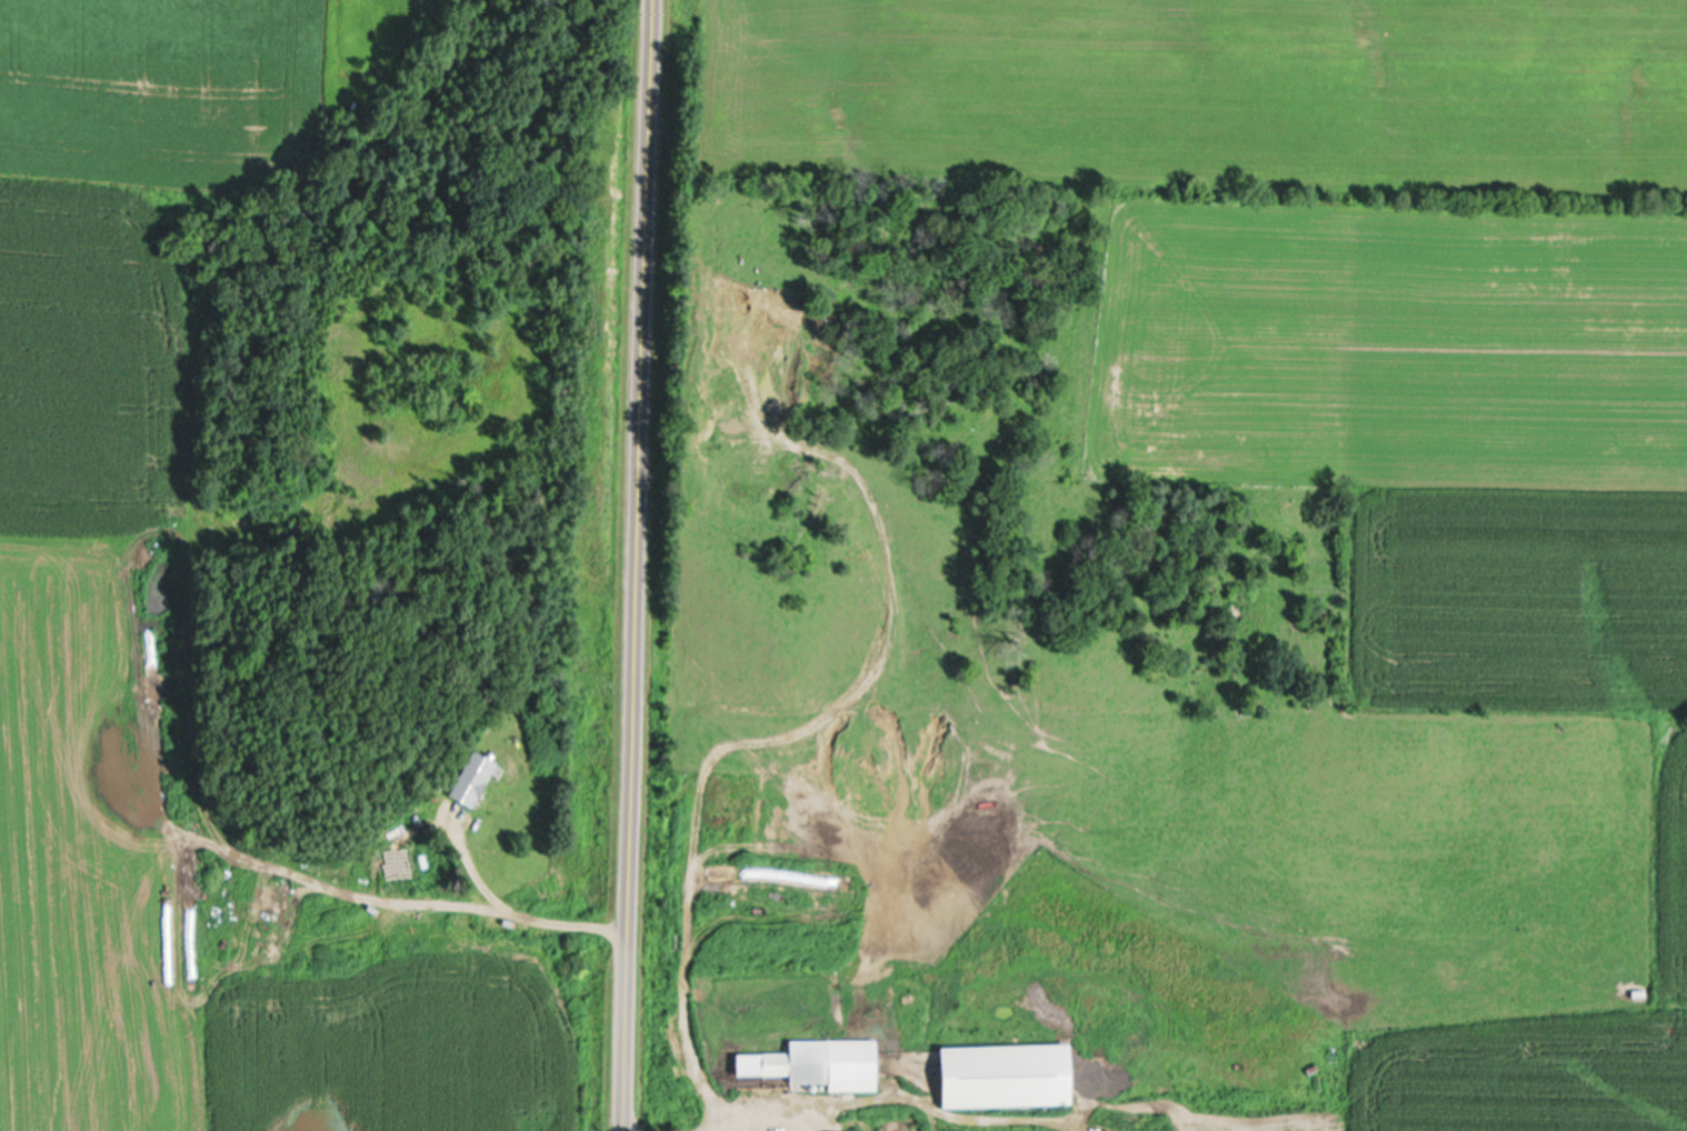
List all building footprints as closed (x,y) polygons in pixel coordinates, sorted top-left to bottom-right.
[(472,750),(491,761),(466,805),(446,794),(472,750)] [(757,1043),(872,1047),(871,1083),(756,1081),(757,1043)] [(932,1049),(1069,1047),(1070,1105),(934,1108),(932,1049)]
